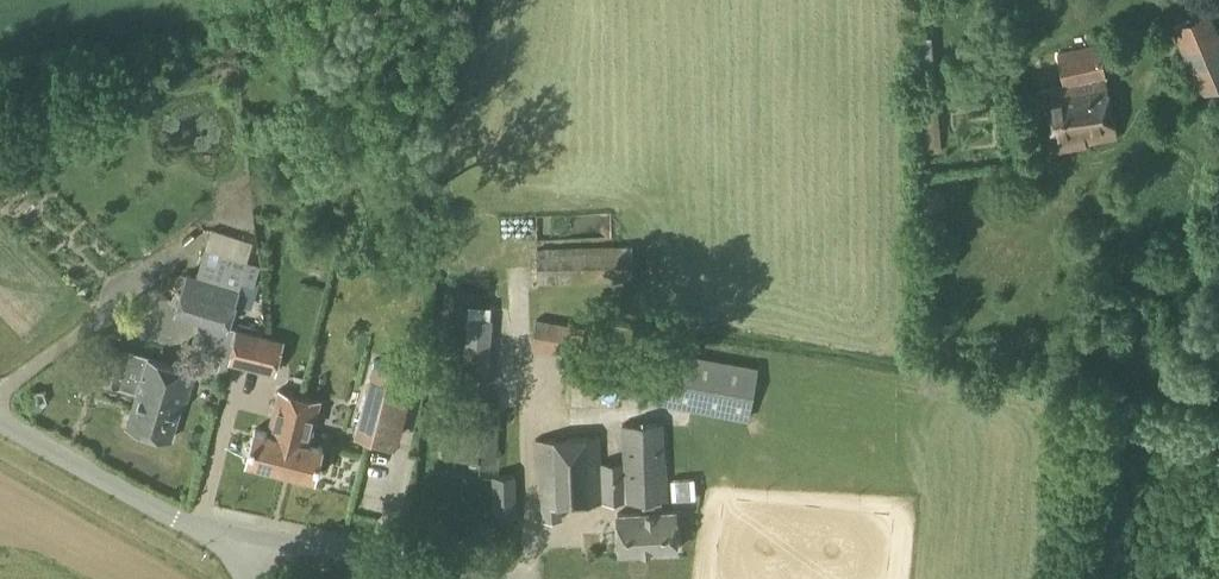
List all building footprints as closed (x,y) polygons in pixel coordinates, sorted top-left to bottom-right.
[(1218,86),(1218,38),(1208,12),(1171,27),(1199,95),(1218,86)] [(1050,154),(1086,147),(1085,145),(1117,139),(1098,47),(1058,55),(1065,88),(1037,93),(1050,154)] [(916,155),(940,153),(936,97),(911,99),(916,155)] [(537,282),(633,280),(633,248),(536,249),(537,282)] [(245,263),(204,249),(196,275),(186,272),(173,313),(198,321),(199,319),(226,327),(240,282),(252,286),(259,267),(246,263),(245,263)] [(487,378),(492,320),(466,318),(461,376),(487,378)] [(537,348),(582,353),(584,333),(539,328),(537,348)] [(274,376),(283,342),(236,330),(227,363),(274,376)] [(137,392),(147,359),(111,348),(101,381),(137,392)] [(748,421),(758,369),(647,348),(644,364),(655,366),(648,402),(748,421)] [(228,357),(206,351),(205,352),(203,358),(219,363),(215,378),(221,380),(224,369),(228,357)] [(147,359),(137,392),(126,427),(171,440),(181,407),(184,408),(195,374),(147,359)] [(391,441),(409,370),(373,360),(354,432),(391,441)] [(578,412),(623,413),(623,388),(578,388),(578,412)] [(309,442),(320,399),(277,389),(266,431),(253,428),(249,444),(246,446),(243,454),(245,458),(244,461),(255,463),(315,478),(323,445),(309,442)] [(497,462),(500,400),(457,397),(453,459),(497,462)] [(667,501),(663,423),(620,425),(622,462),(601,463),(600,436),(534,440),(535,469),(538,469),(541,521),(561,521),(560,506),(643,502),(643,513),(617,515),(619,553),(677,549),(675,511),(662,512),(661,501),(667,501)] [(492,516),(516,515),(515,475),(491,476),(492,516)]
